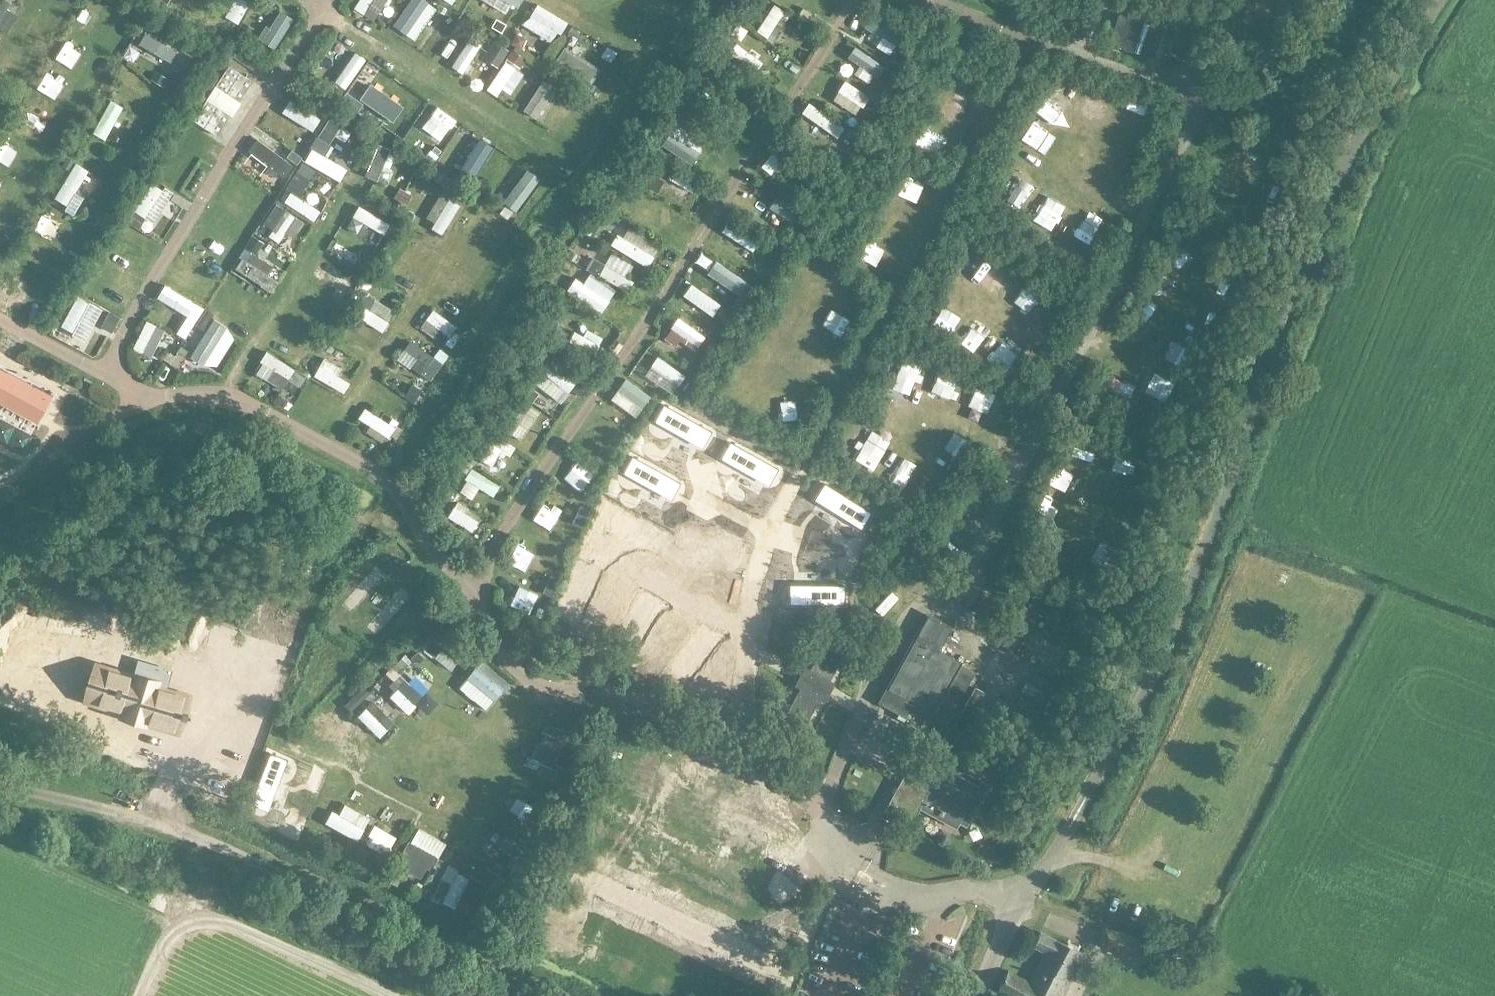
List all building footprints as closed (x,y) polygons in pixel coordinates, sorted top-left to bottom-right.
[(18,10),(3,0),(0,0),(0,27),(5,30),(18,10)] [(236,26),(250,0),(235,0),(224,19),(236,26)] [(383,0),(360,0),(356,11),(376,18),(383,0)] [(414,38),(437,5),(430,0),(409,0),(393,23),(414,38)] [(520,0),(489,0),(511,14),(520,0)] [(524,22),(553,41),(567,19),(538,0),(524,22)] [(773,1),(757,29),(774,39),(790,11),(773,1)] [(1109,43),(1153,58),(1163,28),(1119,13),(1109,43)] [(891,50),(903,30),(874,14),(867,26),(881,34),(877,42),(891,50)] [(143,31),(138,43),(170,57),(175,45),(143,31)] [(60,47),(73,58),(85,43),(72,32),(60,47)] [(466,41),(461,54),(473,60),(479,47),(466,41)] [(489,57),(506,57),(506,43),(489,42),(489,57)] [(854,44),(847,57),(879,74),(886,62),(854,44)] [(554,67),(591,83),(600,62),(563,46),(554,67)] [(506,55),(521,65),(526,57),(511,47),(506,55)] [(345,85),(366,57),(356,50),(335,78),(345,85)] [(489,86),(511,96),(523,68),(502,58),(489,86)] [(193,119),(217,135),(252,80),(229,65),(193,119)] [(562,99),(569,85),(544,72),(533,93),(549,102),(553,95),(562,99)] [(845,78),(833,97),(857,113),(870,94),(845,78)] [(394,119),(404,101),(368,81),(359,99),(394,119)] [(342,104),(359,108),(362,95),(345,91),(342,104)] [(282,109),(312,130),(321,117),(291,96),(282,109)] [(93,130),(107,137),(123,104),(110,97),(93,130)] [(838,136),(845,125),(809,99),(801,110),(838,136)] [(11,127),(31,137),(43,113),(23,103),(11,127)] [(436,103),(419,128),(441,143),(458,118),(436,103)] [(324,113),(305,163),(342,177),(347,164),(327,156),(341,120),(324,113)] [(661,145),(692,164),(707,140),(675,121),(661,145)] [(926,123),(919,140),(937,146),(943,129),(926,123)] [(292,147),(285,156),(257,135),(248,148),(286,175),(301,154),(292,147)] [(476,168),(491,144),(482,138),(467,162),(476,168)] [(377,178),(391,147),(379,141),(365,173),(377,178)] [(773,150),(761,164),(772,172),(783,158),(773,150)] [(77,160),(53,197),(75,211),(85,194),(77,189),(90,168),(77,160)] [(303,161),(288,185),(300,193),(315,168),(303,161)] [(504,200),(517,209),(541,175),(527,166),(504,200)] [(694,188),(699,178),(674,167),(669,177),(694,188)] [(152,178),(129,216),(152,230),(175,191),(152,178)] [(285,200),(315,217),(321,207),(290,190),(285,200)] [(444,229),(461,203),(442,191),(425,216),(444,229)] [(769,207),(804,226),(813,210),(777,191),(769,207)] [(258,226),(279,241),(286,231),(293,236),(304,221),(277,200),(258,226)] [(378,241),(390,220),(359,203),(348,225),(378,241)] [(43,209),(36,227),(55,233),(61,216),(43,209)] [(617,231),(610,242),(649,264),(661,243),(629,225),(624,235),(617,231)] [(732,225),(725,245),(748,254),(750,251),(776,260),(782,244),(732,225)] [(272,289),(278,278),(268,273),(274,262),(255,252),(262,239),(252,233),(233,267),(272,289)] [(626,290),(633,279),(626,274),(633,263),(612,250),(605,261),(593,254),(586,265),(626,290)] [(325,252),(313,272),(345,291),(357,271),(325,252)] [(742,294),(751,281),(716,257),(707,271),(742,294)] [(589,273),(585,280),(575,275),(569,288),(605,308),(616,287),(589,273)] [(691,281),(683,294),(714,314),(722,301),(691,281)] [(188,336),(204,303),(163,283),(157,296),(187,311),(177,331),(188,336)] [(88,338),(103,304),(75,293),(61,327),(88,338)] [(363,318),(382,330),(395,309),(376,297),(363,318)] [(449,340),(459,325),(433,307),(422,322),(449,340)] [(102,325),(111,330),(119,315),(110,310),(102,325)] [(676,315),(665,336),(679,344),(683,336),(700,344),(707,332),(676,315)] [(191,353),(217,367),(237,331),(211,317),(191,353)] [(133,347),(154,355),(165,326),(145,318),(133,347)] [(577,324),(569,339),(595,351),(602,337),(577,324)] [(397,356),(430,379),(445,358),(411,335),(397,356)] [(36,423),(51,396),(6,371),(17,352),(0,343),(0,403),(36,423)] [(255,371),(295,394),(307,373),(267,349),(255,371)] [(679,383),(686,371),(656,353),(649,365),(679,383)] [(324,355),(313,374),(343,391),(350,380),(337,373),(342,365),(324,355)] [(546,357),(531,378),(562,400),(577,379),(546,357)] [(635,415),(651,394),(627,375),(611,396),(635,415)] [(529,402),(534,390),(529,388),(523,400),(518,397),(503,428),(523,438),(538,407),(529,402)] [(364,406),(358,417),(390,435),(397,423),(364,406)] [(481,458),(500,469),(515,443),(495,432),(481,458)] [(742,443),(735,459),(748,465),(755,449),(742,443)] [(750,479),(767,490),(784,463),(767,452),(750,479)] [(562,476),(581,488),(593,469),(574,457),(562,476)] [(479,486),(494,494),(501,482),(472,465),(459,488),(473,496),(479,486)] [(630,491),(623,508),(643,517),(651,500),(630,491)] [(448,516),(474,528),(479,517),(466,511),(469,505),(456,499),(448,516)] [(561,509),(542,500),(533,518),(552,527),(561,509)] [(679,534),(687,514),(668,506),(660,525),(679,534)] [(813,540),(827,546),(830,538),(844,544),(852,528),(824,515),(813,540)] [(599,541),(618,554),(631,535),(612,523),(599,541)] [(526,552),(519,566),(572,583),(576,571),(526,552)] [(693,593),(701,576),(683,568),(675,586),(693,593)] [(593,578),(588,589),(639,613),(640,599),(593,578)] [(718,587),(713,608),(733,612),(737,591),(718,587)] [(505,598),(500,615),(551,632),(560,619),(505,598)] [(917,640),(913,638),(876,705),(938,734),(973,671),(959,663),(959,661),(938,651),(949,632),(928,620),(917,640)] [(438,625),(422,645),(457,672),(472,652),(438,625)] [(220,645),(219,659),(259,671),(264,658),(266,644),(226,633),(220,645)] [(677,645),(670,663),(688,670),(695,653),(677,645)] [(799,688),(784,716),(789,718),(786,723),(794,727),(797,722),(804,726),(819,699),(824,702),(835,682),(830,680),(841,660),(836,657),(839,652),(828,646),(825,651),(821,649),(810,668),(804,665),(794,685),(799,688)] [(406,653),(378,679),(407,710),(426,692),(404,668),(413,660),(406,653)] [(459,688),(489,709),(504,685),(474,665),(459,688)] [(161,684),(102,668),(91,705),(126,715),(125,716),(186,734),(195,698),(161,689),(161,684)] [(720,681),(670,683),(672,698),(722,700),(720,681)] [(353,707),(368,690),(362,685),(347,701),(353,707)] [(426,691),(416,704),(427,712),(437,700),(426,691)] [(373,698),(358,714),(380,735),(395,720),(373,698)] [(556,723),(552,732),(545,729),(528,764),(552,775),(573,731),(556,723)] [(269,756),(255,800),(272,811),(289,762),(269,756)] [(902,778),(888,804),(901,811),(898,817),(910,824),(921,803),(965,826),(985,789),(924,757),(916,773),(918,774),(913,784),(902,778)] [(358,838),(370,813),(339,799),(327,823),(358,838)] [(764,825),(777,834),(785,822),(771,813),(764,825)] [(376,824),(366,842),(386,852),(396,834),(376,824)] [(412,825),(398,867),(428,877),(442,835),(412,825)] [(448,863),(433,892),(456,903),(470,874),(448,863)] [(1008,971),(998,991),(1008,995),(1063,995),(1084,954),(1041,932),(1034,946),(1045,952),(1030,982),(1008,971)]
